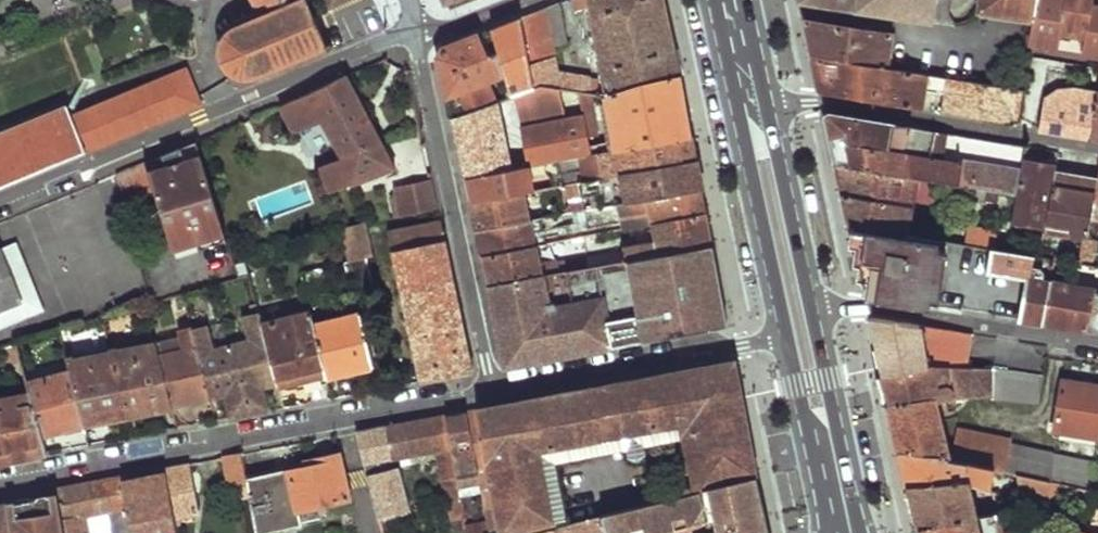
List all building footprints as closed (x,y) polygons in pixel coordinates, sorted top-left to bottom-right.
[(255,17),(235,25),(236,30),(231,33),(226,38),(222,45),(221,53),(222,61),(225,67),(230,72),(238,76),(245,78),(252,78),(255,77),(258,81),(329,52),(328,49),(333,46),(332,43),(326,45),(313,12),(308,0),(246,0),(255,17)] [(441,6),(446,9),(451,0),(444,0),(441,6)] [(610,90),(679,74),(670,26),(664,0),(574,0),(576,10),(591,6),(610,90)] [(935,20),(937,0),(814,0),(935,20)] [(983,9),(1018,15),(1036,18),(1039,0),(984,0),(983,9)] [(1036,18),(1031,44),(1059,49),(1061,32),(1086,36),(1083,53),(1097,55),(1097,8),(1092,7),(1093,0),(1039,0),(1036,18)] [(495,45),(509,96),(515,93),(541,82),(560,85),(578,87),(589,89),(604,91),(601,78),(563,74),(556,47),(569,42),(559,2),(510,22),(514,32),(523,30),(526,38),(495,45)] [(809,39),(812,56),(886,67),(892,32),(805,19),(809,39)] [(440,59),(453,119),(495,102),(509,96),(495,45),(491,30),(469,39),(446,48),(440,59)] [(816,74),(819,91),(883,102),(917,108),(921,88),(946,92),(949,77),(886,67),(812,56),(816,74)] [(185,65),(174,69),(191,109),(201,105),(185,65)] [(87,152),(110,142),(191,109),(174,69),(70,111),(64,100),(0,128),(0,188),(87,152)] [(311,93),(279,106),(291,135),(319,123),(335,159),(313,167),(323,193),(395,166),(348,73),(311,93)] [(582,114),(589,153),(597,152),(691,134),(685,104),(679,74),(610,90),(604,91),(611,137),(597,139),(589,89),(578,87),(582,114)] [(946,92),(943,112),(980,118),(1018,124),(1024,88),(949,77),(946,92)] [(515,93),(531,165),(557,160),(581,155),(589,153),(582,114),(566,117),(560,85),(541,82),(515,93)] [(1039,128),(1062,132),(1092,136),(1097,95),(1097,89),(1074,85),(1058,87),(1044,96),(1039,128)] [(460,152),(466,178),(511,169),(495,102),(453,119),(460,152)] [(831,141),(835,163),(918,177),(938,181),(959,184),(975,187),(983,188),(1001,191),(1016,194),(1023,158),(1026,145),(1008,142),(946,132),(824,112),(831,141)] [(601,177),(696,158),(694,147),(691,134),(597,152),(601,177)] [(418,139),(402,143),(406,163),(422,159),(418,139)] [(198,140),(180,148),(184,161),(202,154),(198,140)] [(184,161),(180,148),(160,156),(166,175),(176,181),(189,176),(184,161)] [(189,176),(176,181),(166,175),(172,189),(174,188),(184,218),(192,215),(199,236),(226,227),(202,154),(184,161),(189,176)] [(557,160),(558,168),(582,162),(581,155),(557,160)] [(166,175),(160,156),(144,163),(156,195),(178,252),(229,236),(226,227),(199,236),(192,215),(184,218),(174,188),(172,189),(166,175)] [(584,200),(587,209),(649,197),(702,186),(699,171),(696,158),(601,177),(586,180),(562,185),(564,199),(581,196),(584,200)] [(1023,158),(1016,194),(1011,221),(1044,227),(1054,169),(1055,163),(1023,158)] [(117,174),(129,204),(156,195),(144,163),(117,174)] [(838,178),(841,194),(913,205),(918,177),(835,163),(838,178)] [(469,193),(472,203),(534,191),(528,166),(511,169),(466,178),(469,193)] [(1087,225),(1097,227),(1097,226),(1097,167),(1096,177),(1087,225)] [(560,174),(562,185),(586,180),(583,169),(560,174)] [(1054,169),(1044,227),(1043,233),(1083,240),(1087,225),(1096,177),(1054,169)] [(396,217),(439,209),(432,179),(395,187),(396,192),(399,203),(394,204),(396,217)] [(938,181),(936,189),(957,193),(959,184),(938,181)] [(475,218),(478,230),(531,220),(528,206),(564,199),(562,185),(534,191),(472,203),(475,218)] [(649,197),(653,220),(707,209),(704,198),(702,186),(649,197)] [(975,187),(974,194),(982,196),(983,188),(975,187)] [(983,188),(982,196),(982,198),(999,201),(1001,191),(983,188)] [(845,210),(849,226),(896,234),(898,217),(910,219),(913,205),(841,194),(845,210)] [(624,245),(625,250),(588,257),(590,265),(713,241),(710,229),(707,209),(653,220),(656,238),(624,245)] [(481,245),(483,256),(538,245),(549,243),(543,217),(531,220),(478,230),(481,245)] [(389,232),(421,381),(434,378),(473,371),(460,307),(448,250),(441,221),(389,232)] [(920,222),(917,237),(947,242),(992,249),(1006,252),(1007,245),(1000,244),(1001,235),(920,222)] [(345,229),(352,262),(347,262),(355,293),(375,289),(368,257),(374,256),(366,223),(345,229)] [(896,234),(849,226),(859,275),(864,300),(936,310),(942,272),(947,273),(948,265),(943,265),(947,242),(917,237),(896,234)] [(493,303),(507,365),(563,354),(728,324),(721,286),(713,241),(590,265),(489,286),(493,303)] [(20,321),(46,309),(18,242),(0,249),(0,329),(20,321)] [(487,272),(489,286),(590,265),(588,257),(559,263),(558,258),(541,261),(538,245),(483,256),(484,261),(487,272)] [(1027,278),(1020,319),(1032,321),(1044,323),(1050,282),(1041,280),(1042,270),(1040,267),(1031,266),(1033,255),(1006,252),(992,249),(988,272),(1027,278)] [(1050,282),(1044,323),(1066,326),(1085,329),(1093,288),(1071,285),(1073,275),(1056,272),(1053,283),(1050,282)] [(1085,329),(1097,331),(1097,289),(1093,288),(1085,329)] [(144,293),(147,305),(155,303),(151,291),(144,293)] [(232,344),(250,414),(259,412),(269,410),(265,390),(279,386),(264,324),(258,304),(249,305),(251,314),(244,315),(250,340),(232,344)] [(264,324),(279,386),(326,373),(314,326),(311,313),(264,324)] [(314,326),(326,373),(327,378),(375,365),(363,315),(314,326)] [(871,316),(884,376),(930,368),(953,368),(950,331),(871,316)] [(193,328),(211,398),(212,402),(227,398),(230,418),(236,417),(250,414),(232,344),(215,348),(208,325),(201,327),(199,320),(191,322),(193,328)] [(158,355),(170,406),(211,398),(193,328),(153,336),(155,346),(158,355)] [(950,331),(953,368),(971,367),(971,361),(972,334),(950,331)] [(1020,342),(1017,370),(1045,374),(1048,358),(1051,358),(1052,347),(1020,342)] [(5,346),(9,360),(21,357),(17,343),(5,346)] [(111,354),(127,414),(170,406),(158,355),(155,346),(111,354)] [(71,372),(84,422),(127,414),(111,354),(68,362),(71,372)] [(580,391),(492,407),(468,412),(482,493),(488,521),(490,532),(533,532),(553,528),(601,516),(689,493),(688,490),(755,471),(747,422),(737,362),(580,391)] [(884,376),(890,405),(936,398),(941,398),(942,402),(994,394),(997,367),(982,367),(971,367),(953,368),(930,368),(884,376)] [(994,394),(993,398),(1041,405),(1045,374),(1017,370),(997,367),(994,394)] [(30,393),(41,436),(85,424),(84,422),(71,372),(27,383),(30,393)] [(1055,431),(1097,439),(1097,388),(1065,383),(1055,431)] [(46,453),(41,436),(30,393),(0,399),(0,462),(46,453)] [(890,405),(900,451),(950,459),(936,398),(890,405)] [(482,493),(468,412),(458,414),(447,416),(461,497),(482,493)] [(399,457),(436,449),(443,485),(447,484),(455,532),(467,532),(466,526),(461,497),(447,416),(421,421),(391,426),(399,457)] [(383,532),(393,532),(388,514),(393,513),(384,477),(403,474),(399,457),(391,426),(375,429),(358,433),(383,532)] [(959,431),(954,464),(971,467),(977,434),(959,431)] [(989,437),(977,434),(971,467),(989,471),(994,440),(991,440),(989,437)] [(994,440),(989,471),(995,472),(1006,475),(1012,447),(1013,442),(1005,440),(994,440)] [(1012,447),(1006,475),(1018,477),(1049,483),(1054,456),(1012,447)] [(258,532),(302,524),(300,511),(348,499),(338,451),(315,457),(316,464),(249,480),(249,484),(258,532)] [(900,451),(908,487),(968,482),(997,492),(998,487),(992,485),(995,472),(989,471),(971,467),(954,464),(951,463),(950,459),(900,451)] [(225,458),(231,487),(249,484),(249,480),(244,454),(225,458)] [(1049,483),(1076,489),(1095,492),(1097,472),(1097,465),(1054,456),(1049,483)] [(166,474),(173,516),(196,513),(189,464),(165,469),(166,474)] [(123,481),(132,532),(176,532),(173,516),(166,474),(123,481)] [(57,489),(58,495),(65,532),(132,532),(123,481),(122,477),(57,489)] [(604,532),(645,532),(712,516),(715,530),(705,532),(767,532),(763,513),(756,477),(689,493),(601,516),(604,532)] [(1018,477),(1022,501),(1059,509),(1062,497),(1073,499),(1076,489),(1049,483),(1018,477)] [(914,511),(918,530),(976,519),(968,482),(908,487),(914,511)] [(1094,532),(1097,532),(1097,493),(1095,492),(1076,489),(1073,499),(1091,504),(1084,530),(1094,532)] [(58,495),(0,505),(0,532),(65,532),(58,495)] [(979,506),(981,518),(1001,514),(999,508),(979,506)] [(997,524),(1002,522),(1001,514),(981,518),(976,519),(918,530),(919,532),(999,532),(997,524)] [(553,528),(555,532),(604,532),(601,516),(553,528)] [(467,532),(490,532),(488,521),(466,526),(467,532)]
